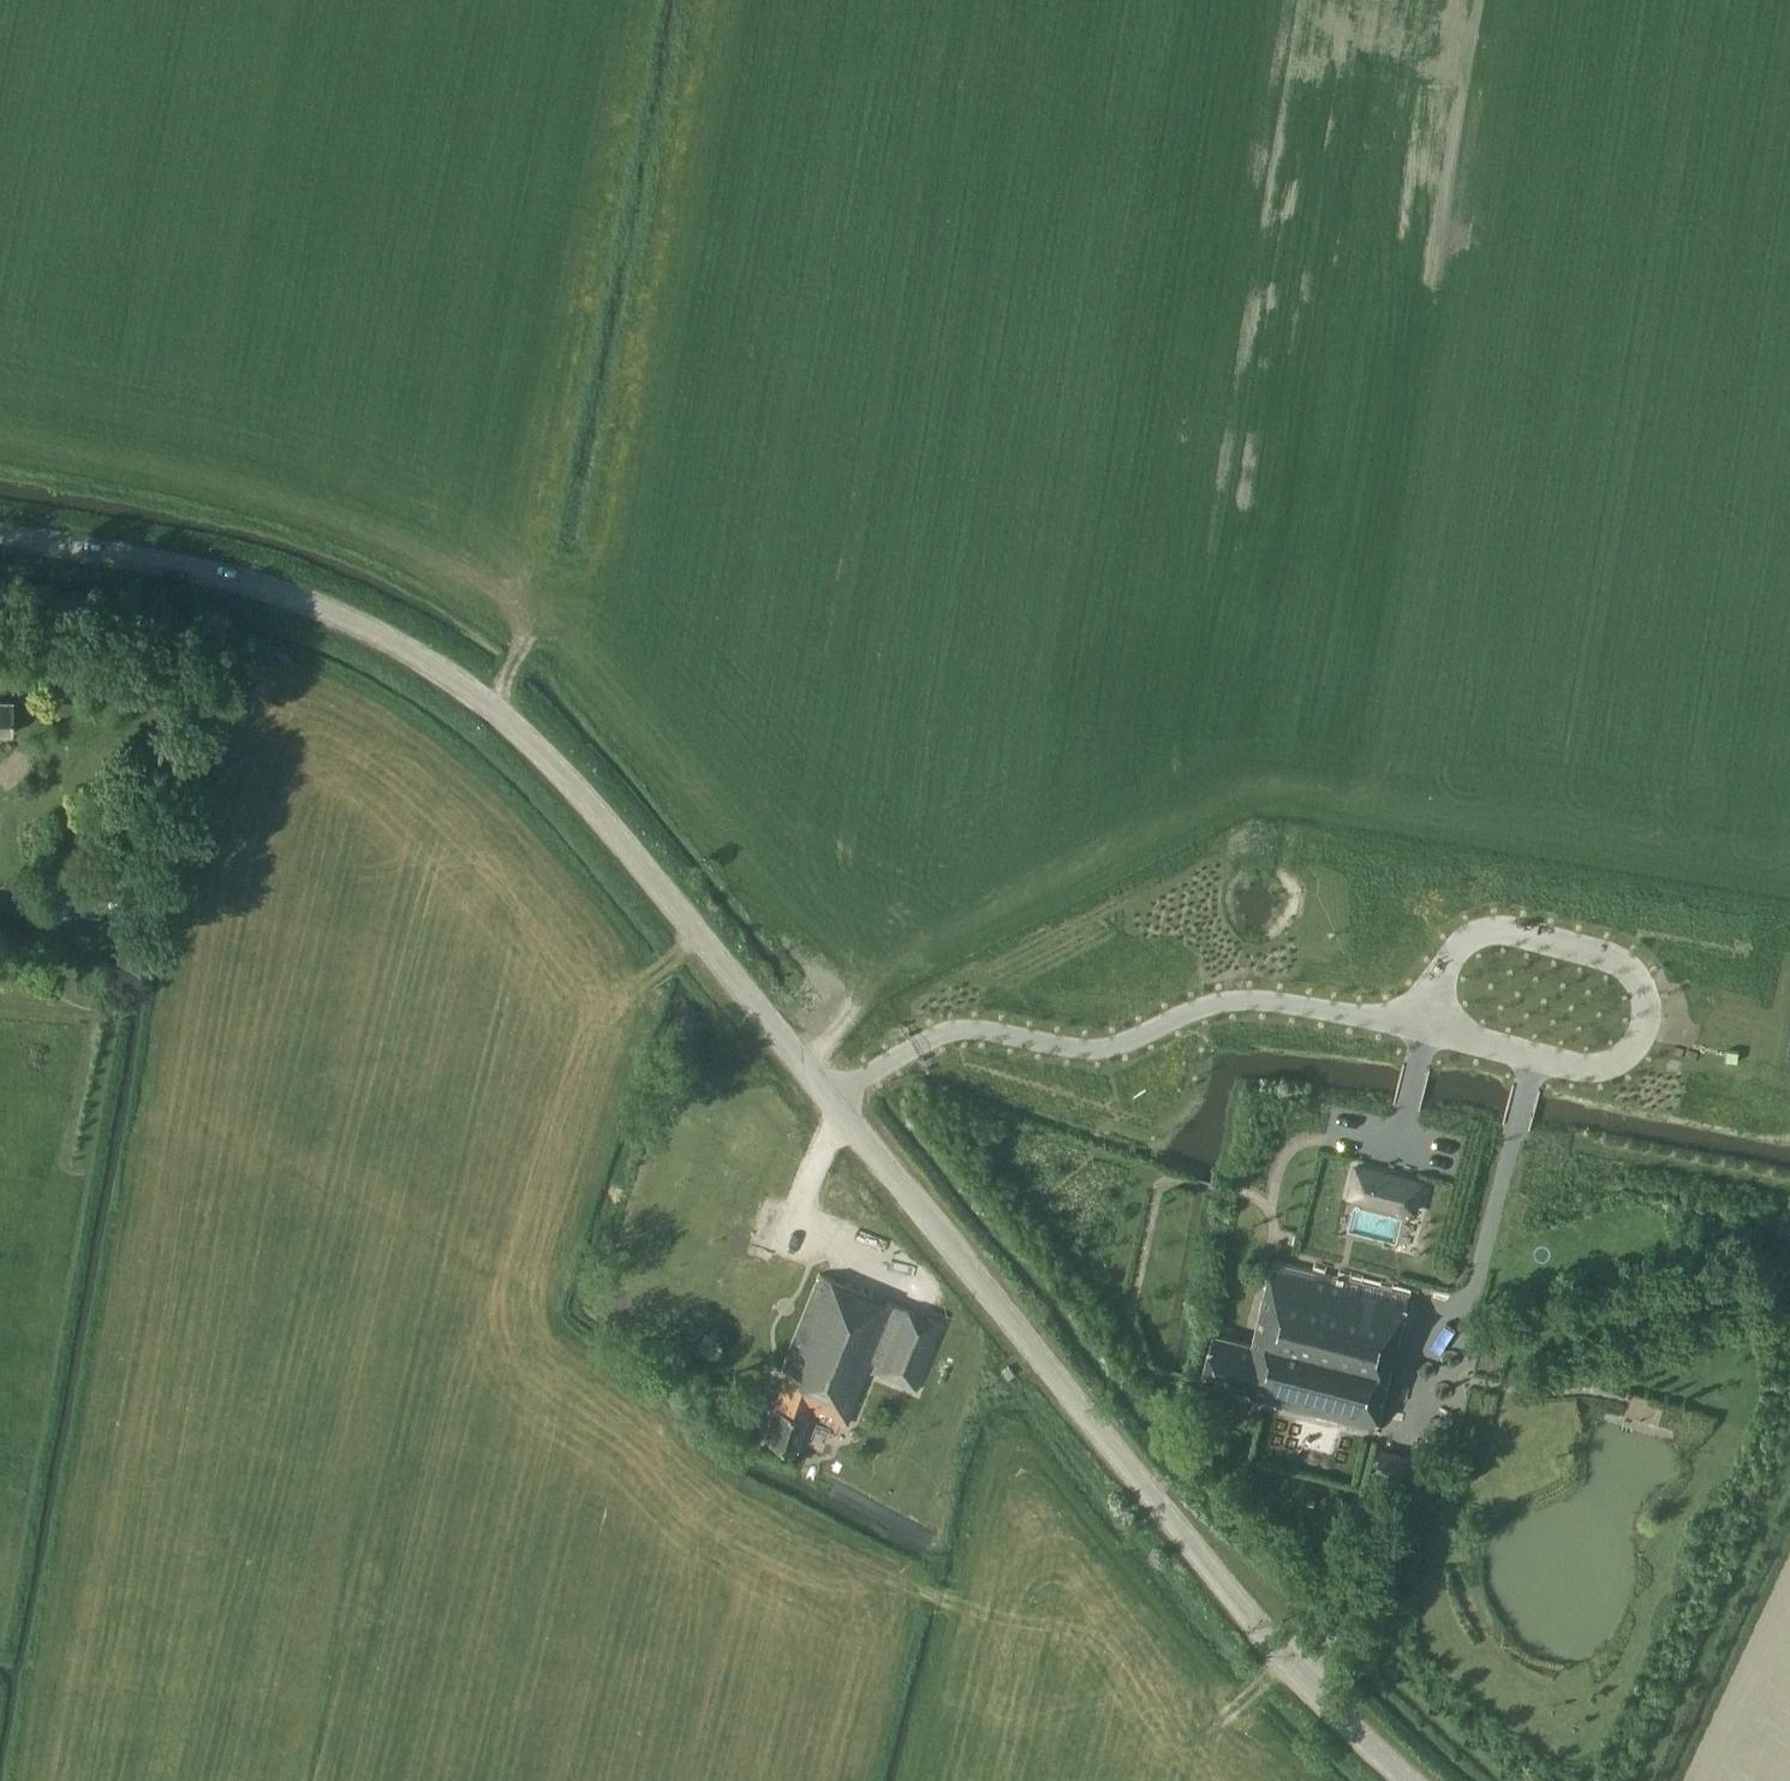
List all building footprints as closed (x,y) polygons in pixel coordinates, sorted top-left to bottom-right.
[(14,729),(15,696),(0,696),(0,728),(14,729)] [(1415,1214),(1422,1183),(1355,1166),(1347,1197),(1415,1214)] [(1376,1431),(1410,1294),(1274,1261),(1254,1343),(1214,1334),(1203,1378),(1253,1390),(1251,1398),(1264,1401),(1263,1403),(1376,1431)] [(946,1324),(821,1276),(786,1368),(793,1371),(767,1439),(799,1451),(814,1413),(850,1427),(870,1373),(919,1392),(946,1324)] [(919,1417),(926,1437),(938,1433),(931,1413),(919,1417)] [(1416,1481),(1420,1463),(1421,1458),(1412,1455),(1408,1454),(1407,1459),(1381,1453),(1376,1471),(1389,1474),(1416,1481)]
